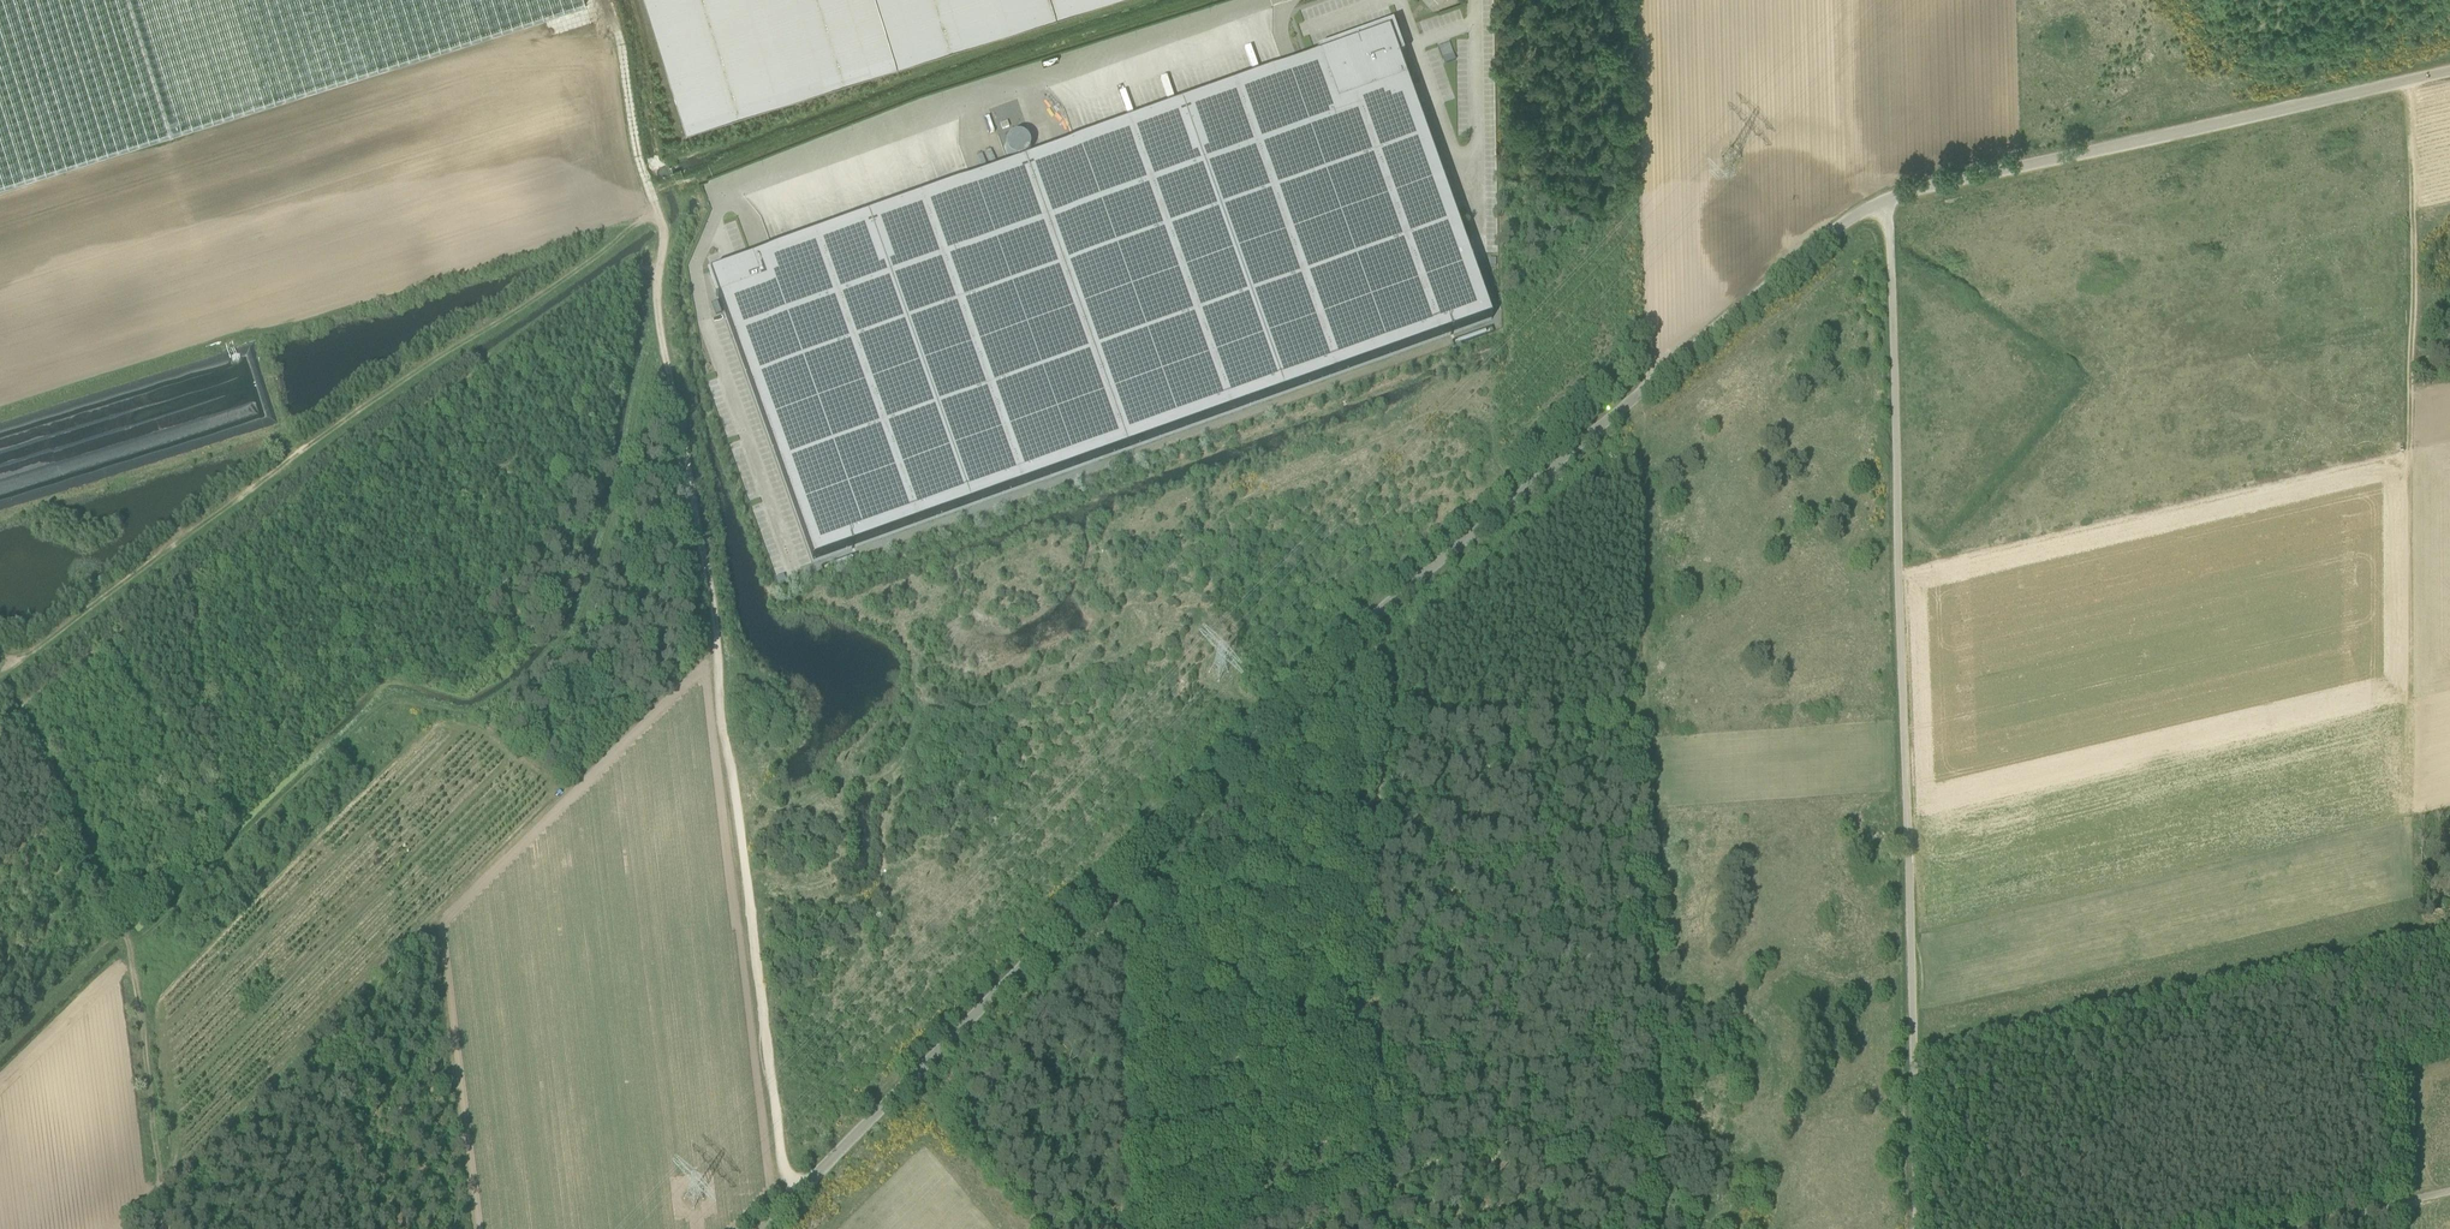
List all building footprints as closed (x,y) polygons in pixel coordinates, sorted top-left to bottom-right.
[(586,5),(585,0),(0,0),(0,188),(586,5)] [(686,125),(1087,0),(647,0),(686,125)] [(813,562),(1492,320),(1398,59),(1404,57),(1403,55),(1398,57),(1389,33),(1320,58),(1318,52),(1317,53),(1319,58),(752,260),(752,258),(750,259),(751,261),(710,275),(717,295),(716,296),(716,298),(718,297),(813,562)] [(1445,64),(1456,60),(1450,43),(1439,47),(1445,64)] [(1037,145),(1020,133),(1007,150),(1024,162),(1037,145)]
